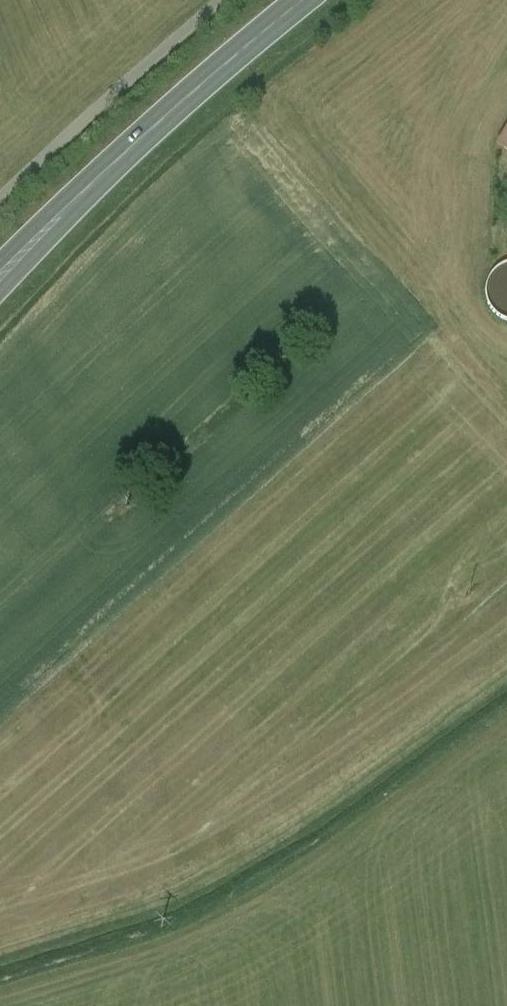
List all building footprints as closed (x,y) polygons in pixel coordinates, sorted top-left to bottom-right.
[(498,145),(506,151),(506,129),(498,145)] [(506,263),(499,267),(493,272),(489,278),(486,286),(486,293),(487,301),(490,308),(495,314),(501,319),(506,321),(506,263)]
